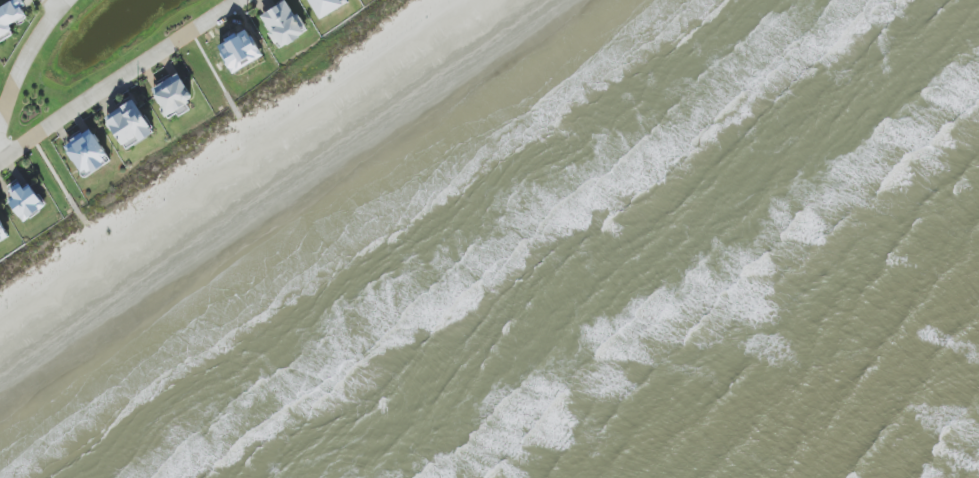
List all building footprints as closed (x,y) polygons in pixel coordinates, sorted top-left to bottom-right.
[(26,16),(21,7),(25,5),(23,0),(15,0),(0,8),(0,43),(14,35),(10,26),(26,16)] [(279,50),(307,33),(288,0),(287,0),(260,16),(279,50)] [(348,3),(347,0),(309,0),(320,19),(348,3)] [(193,100),(178,73),(170,78),(150,89),(168,120),(183,111),(181,107),(193,100)] [(154,132),(132,100),(105,119),(127,151),(154,132)] [(82,178),(110,163),(92,128),(64,143),(82,178)] [(46,207),(28,182),(6,198),(24,223),(46,207)] [(0,220),(0,243),(8,240),(0,220)]
